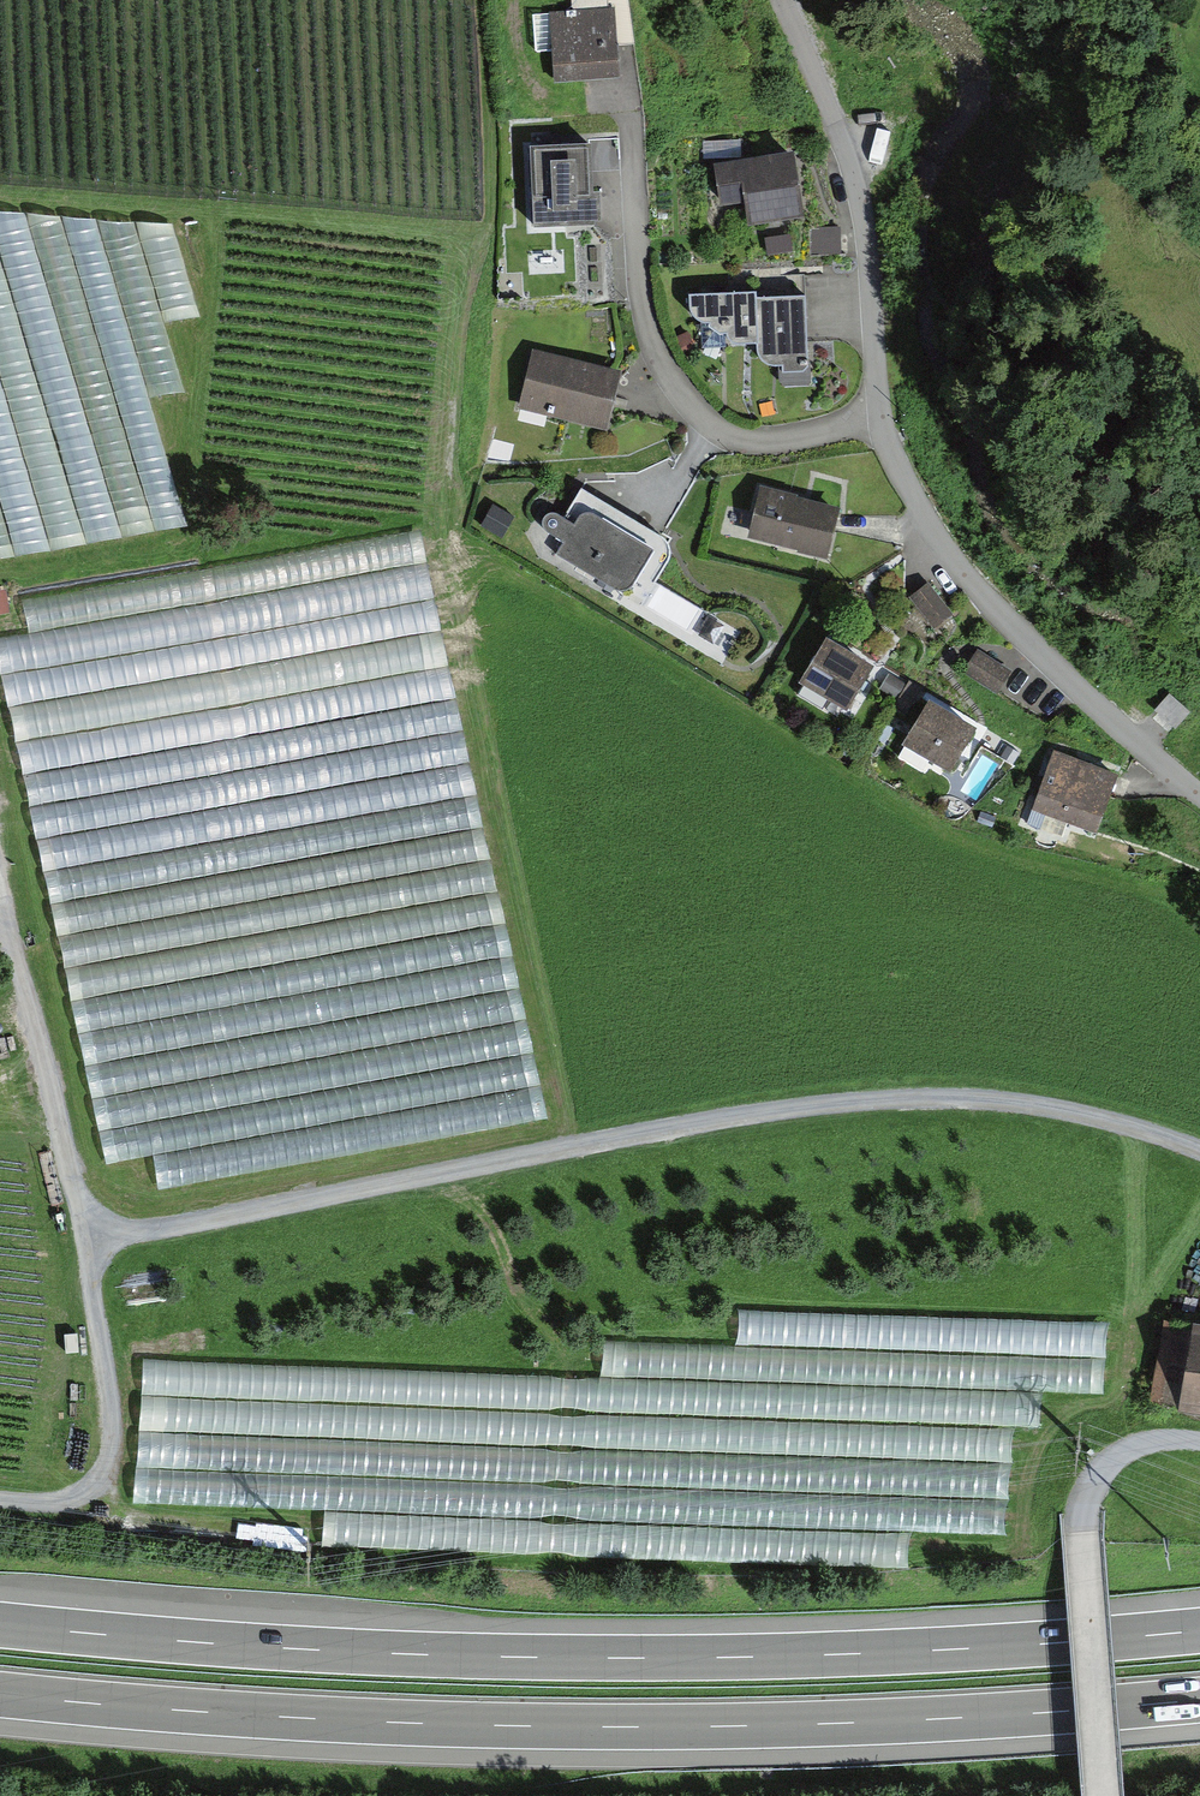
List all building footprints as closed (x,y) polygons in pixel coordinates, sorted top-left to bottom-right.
[(555,84),(621,79),(616,9),(549,14),(555,84)] [(596,230),(593,147),(527,149),(530,232),(596,230)] [(801,219),(789,152),(709,166),(715,206),(741,202),(745,229),(801,219)] [(184,521),(157,394),(185,388),(170,319),(199,313),(177,211),(101,227),(98,210),(67,217),(61,188),(0,200),(0,559),(184,521)] [(753,295),(687,298),(689,314),(692,322),(701,326),(708,325),(708,331),(720,338),(727,338),(728,345),(734,348),(755,347),(755,357),(759,364),(770,369),(781,369),(780,375),(808,373),(802,300),(754,301),(753,295)] [(620,369),(531,348),(516,409),(606,430),(620,369)] [(664,541),(580,492),(564,519),(555,514),(546,517),(542,523),(543,533),(563,545),(555,559),(640,608),(670,558),(670,553),(668,546),(664,541)] [(764,493),(752,536),(827,556),(838,513),(764,493)] [(730,504),(726,531),(750,535),(755,508),(730,504)] [(8,634),(98,1159),(394,1108),(389,1077),(397,1076),(393,1052),(466,1039),(475,1093),(532,1083),(435,526),(26,597),(31,630),(8,634)] [(932,579),(911,596),(935,627),(957,610),(932,579)] [(876,670),(828,642),(803,684),(851,712),(876,670)] [(982,646),(968,670),(1001,690),(1016,667),(982,646)] [(1187,713),(1169,698),(1154,715),(1172,730),(1187,713)] [(977,739),(928,707),(901,748),(950,780),(977,739)] [(1120,780),(1053,754),(1030,812),(1097,839),(1120,780)] [(1192,1322),(1180,1411),(1199,1414),(1199,1323),(1192,1322)]
